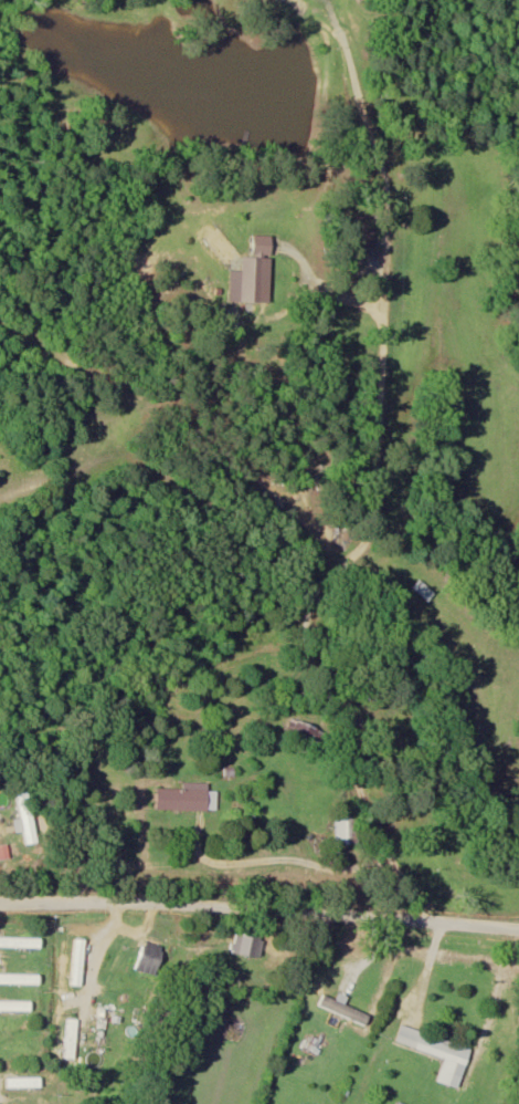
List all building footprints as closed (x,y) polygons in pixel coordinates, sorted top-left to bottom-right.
[(244,301),(272,302),(275,235),(255,234),(255,256),(245,256),(244,301)] [(437,593),(421,580),(414,588),(430,601),(437,593)] [(317,747),(323,728),(293,719),(287,738),(317,747)] [(211,789),(159,789),(159,811),(211,811),(211,789)] [(23,820),(18,821),(19,833),(26,832),(28,845),(39,843),(33,791),(19,793),(23,820)] [(362,814),(338,814),(338,845),(362,845),(362,814)] [(232,952),(261,959),(265,938),(237,931),(232,952)] [(44,948),(44,937),(0,937),(0,948),(44,948)] [(89,939),(78,938),(71,985),(82,986),(89,939)] [(168,949),(146,941),(136,968),(157,977),(168,949)] [(43,984),(43,973),(0,973),(0,984),(43,984)] [(0,1000),(0,1012),(34,1012),(34,1000),(0,1000)] [(67,1059),(78,1059),(78,1018),(67,1018),(67,1059)] [(473,1048),(402,1025),(396,1043),(447,1059),(443,1071),(463,1078),(473,1048)] [(8,1087),(43,1087),(43,1077),(8,1077),(8,1087)]
